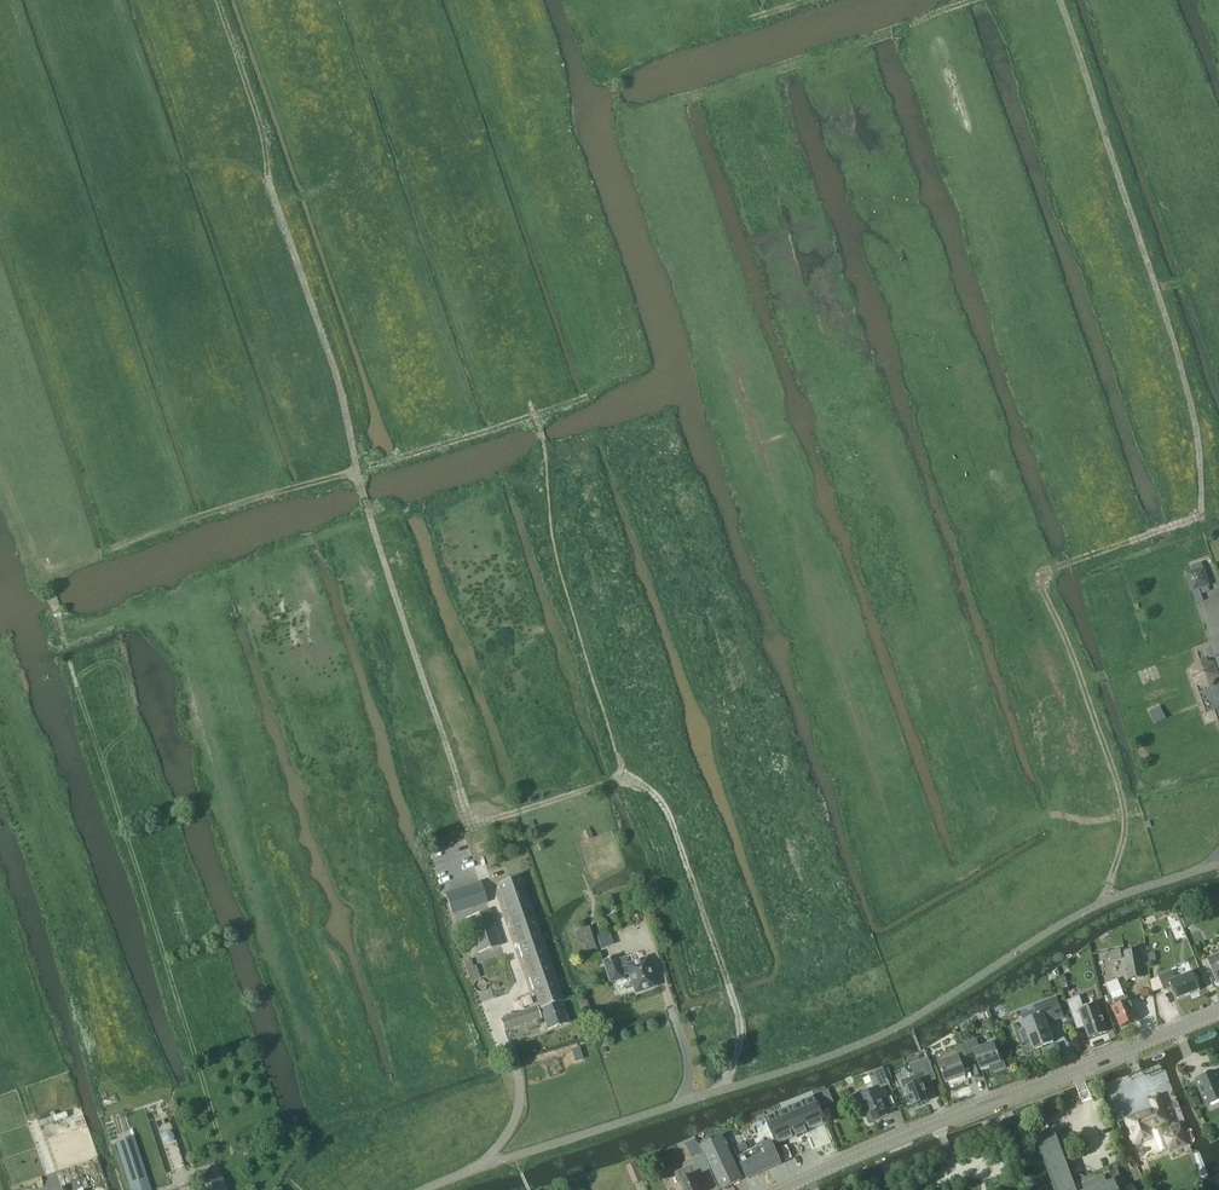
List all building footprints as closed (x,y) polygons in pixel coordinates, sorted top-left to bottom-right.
[(1192,592),(1210,586),(1204,567),(1186,574),(1192,592)] [(1160,705),(1149,711),(1156,724),(1166,718),(1160,705)] [(548,1030),(568,1023),(561,1002),(564,1001),(521,877),(498,885),(548,1030)] [(481,882),(445,894),(452,916),(488,903),(481,882)] [(467,919),(479,954),(503,946),(491,911),(467,919)] [(1190,916),(1182,919),(1185,928),(1194,925),(1190,916)] [(1154,923),(1147,926),(1150,932),(1157,929),(1154,923)] [(590,928),(580,931),(583,939),(592,936),(590,928)] [(1120,948),(1109,950),(1111,960),(1122,958),(1120,948)] [(1140,948),(1124,951),(1129,979),(1145,976),(1140,948)] [(1208,960),(1211,967),(1216,980),(1217,983),(1218,982),(1218,955),(1208,960)] [(616,957),(603,962),(610,983),(623,979),(622,976),(629,973),(636,994),(656,987),(646,958),(626,965),(627,967),(620,970),(616,957)] [(1176,979),(1173,971),(1159,977),(1165,990),(1173,987),(1178,999),(1200,990),(1193,972),(1176,979)] [(1148,988),(1141,989),(1141,997),(1149,996),(1148,988)] [(1122,990),(1111,995),(1113,1001),(1115,1006),(1114,1007),(1121,1026),(1137,1020),(1130,1000),(1127,1002),(1125,996),(1124,996),(1122,990)] [(1089,1038),(1108,1032),(1098,1004),(1084,1009),(1081,1001),(1080,996),(1067,1000),(1077,1030),(1085,1027),(1089,1038)] [(1026,1008),(1020,1011),(1027,1030),(1021,1032),(1023,1038),(1025,1044),(1028,1043),(1031,1042),(1034,1050),(1054,1043),(1047,1024),(1064,1018),(1056,997),(1033,1006),(1026,1008)] [(510,1016),(500,1019),(504,1031),(540,1019),(536,1007),(525,1011),(510,1016)] [(957,1056),(939,1063),(947,1083),(965,1076),(961,1063),(969,1060),(963,1044),(960,1035),(956,1037),(960,1046),(954,1048),(957,1056)] [(971,1041),(963,1044),(969,1060),(977,1057),(981,1070),(990,1067),(992,1073),(1006,1068),(1001,1054),(998,1056),(993,1043),(979,1048),(976,1039),(971,1041)] [(911,1077),(901,1081),(904,1090),(906,1089),(913,1107),(929,1101),(923,1085),(936,1080),(928,1058),(919,1061),(924,1073),(911,1077)] [(864,1104),(859,1106),(862,1114),(867,1112),(871,1122),(890,1114),(887,1107),(891,1106),(883,1087),(890,1084),(883,1067),(868,1073),(874,1089),(860,1095),(864,1104)] [(1195,1079),(1205,1106),(1218,1101),(1218,1074),(1218,1070),(1195,1079)] [(828,1090),(816,1095),(822,1108),(834,1103),(828,1090)] [(1197,1095),(1189,1099),(1193,1109),(1202,1106),(1197,1095)] [(766,1118),(778,1145),(806,1132),(814,1150),(832,1142),(824,1124),(827,1123),(815,1096),(766,1118)] [(1153,1109),(1126,1119),(1136,1146),(1156,1139),(1161,1154),(1169,1151),(1188,1145),(1182,1128),(1181,1129),(1179,1124),(1171,1127),(1169,1124),(1159,1096),(1150,1100),(1153,1109)] [(166,1133),(163,1136),(163,1141),(167,1143),(171,1143),(174,1140),(174,1135),(171,1133),(166,1133)] [(1037,1143),(1055,1189),(1118,1189),(1116,1184),(1122,1182),(1116,1167),(1087,1178),(1070,1171),(1057,1135),(1037,1143)] [(134,1136),(116,1142),(131,1189),(151,1189),(134,1136)] [(723,1136),(703,1145),(723,1189),(742,1181),(723,1136)] [(773,1147),(740,1162),(747,1179),(781,1165),(773,1147)] [(676,1173),(684,1189),(702,1189),(699,1183),(700,1182),(697,1174),(699,1173),(700,1174),(710,1169),(704,1155),(693,1160),(695,1164),(676,1173)] [(222,1178),(199,1185),(201,1189),(226,1189),(222,1178)]
